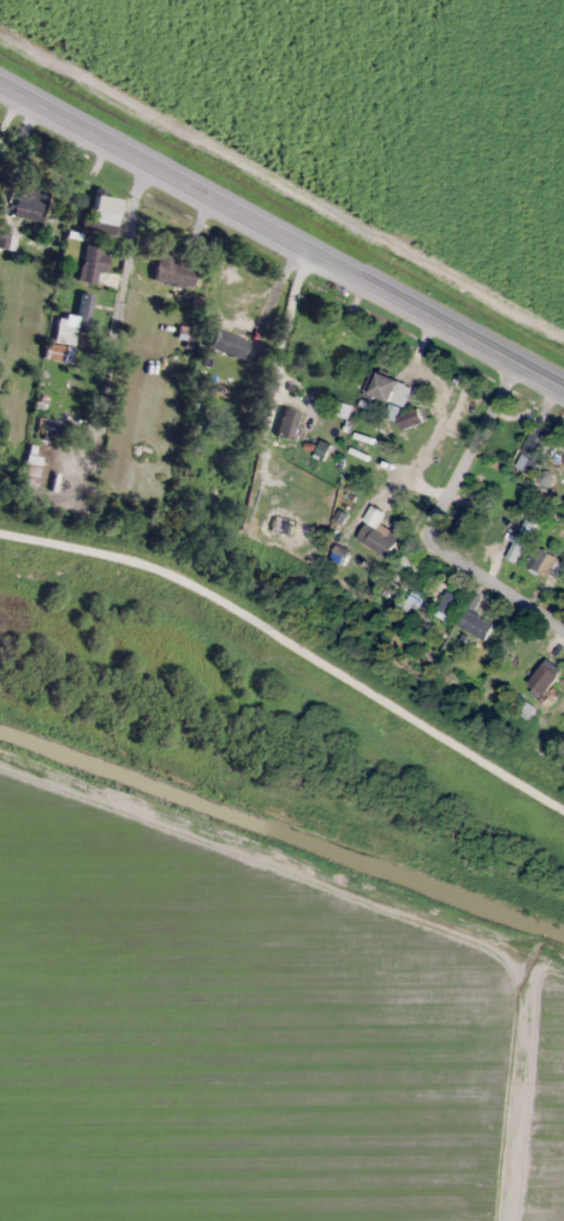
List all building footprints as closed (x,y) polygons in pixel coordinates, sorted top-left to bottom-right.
[(48,190),(19,186),(14,214),(43,218),(48,190)] [(86,228),(114,234),(121,198),(93,192),(86,228)] [(102,254),(103,244),(85,242),(80,281),(105,284),(108,255),(102,254)] [(193,288),(197,263),(158,256),(154,281),(193,288)] [(93,293),(81,292),(77,324),(57,321),(55,341),(73,344),(75,331),(88,332),(93,293)] [(208,347),(242,359),(249,339),(215,328),(208,347)] [(72,362),(72,346),(46,344),(45,360),(72,362)] [(411,386),(371,370),(363,391),(403,407),(411,386)] [(277,436),(290,440),(298,411),(285,407),(277,436)] [(56,420),(40,418),(37,439),(53,441),(56,420)] [(521,451),(539,461),(551,440),(533,430),(521,451)] [(323,462),(329,444),(320,441),(314,458),(323,462)] [(42,455),(28,452),(23,478),(37,480),(42,455)] [(216,503),(224,487),(216,483),(207,499),(216,503)] [(377,526),(383,513),(371,507),(355,542),(388,556),(398,535),(377,526)] [(526,568),(554,581),(563,561),(536,548),(526,568)] [(493,625),(465,608),(455,625),(483,642),(493,625)] [(542,694),(560,670),(545,659),(527,683),(542,694)] [(527,720),(535,708),(516,696),(509,707),(527,720)]
